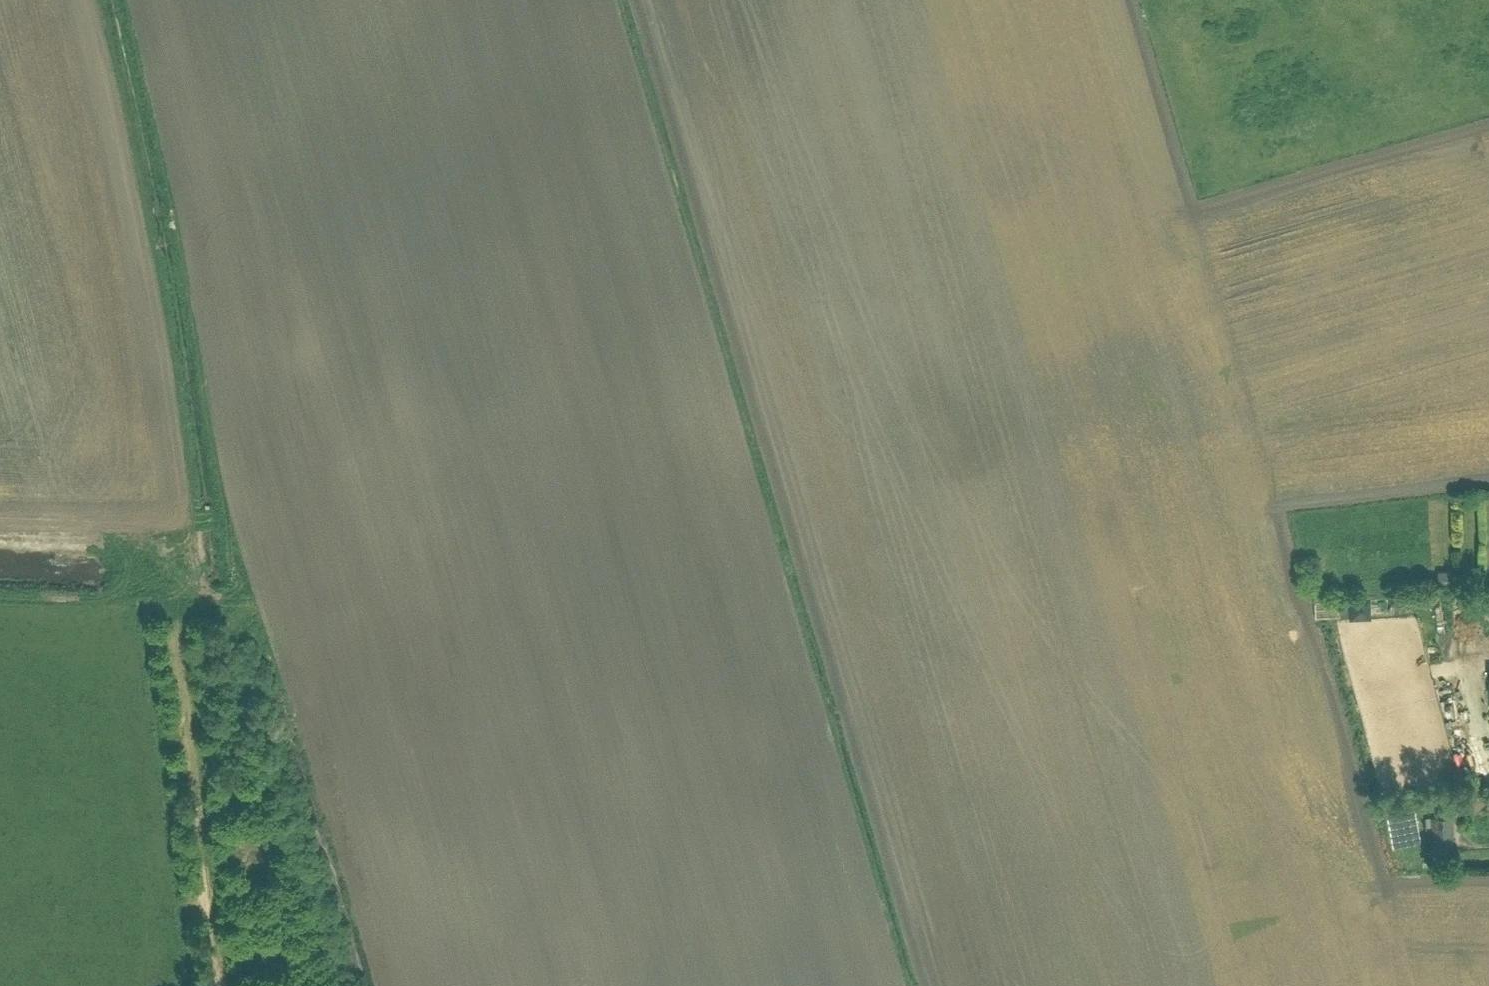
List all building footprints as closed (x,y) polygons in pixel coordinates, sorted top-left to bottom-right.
[(1440,588),(1456,587),(1455,570),(1439,571),(1440,588)] [(1451,815),(1427,817),(1429,853),(1453,851),(1451,815)]
